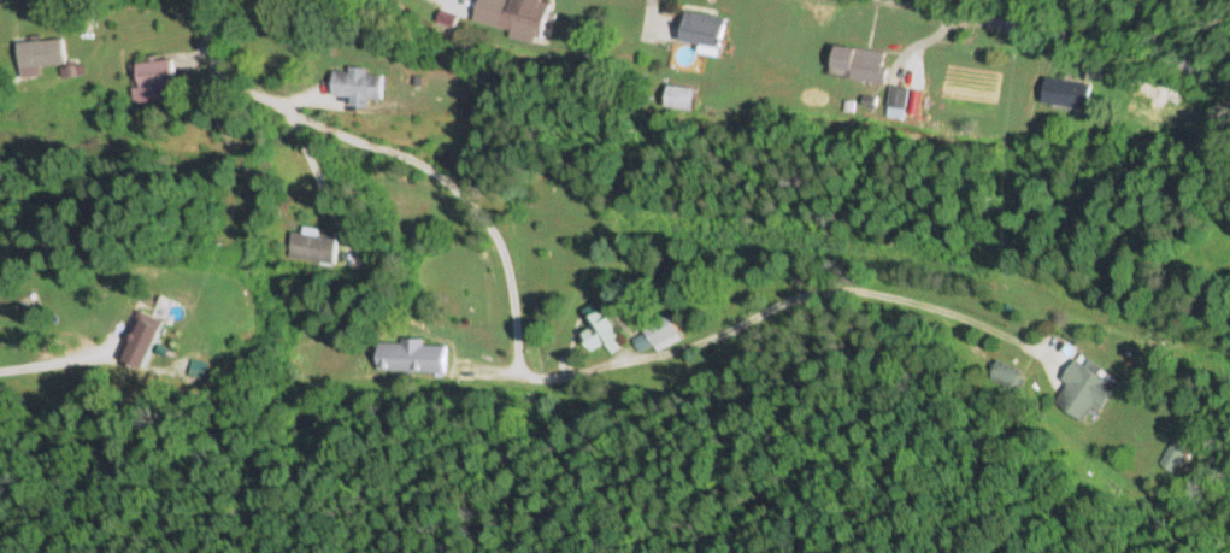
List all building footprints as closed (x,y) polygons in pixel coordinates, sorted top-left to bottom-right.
[(538,34),(546,0),(475,0),(471,18),(538,34)] [(676,39),(717,45),(722,14),(681,8),(676,39)] [(846,77),(880,81),(884,50),(829,44),(826,65),(847,67),(846,77)] [(174,83),(172,57),(133,61),(137,103),(155,101),(153,85),(174,83)] [(330,69),(329,93),(349,95),(348,106),(365,107),(366,96),(380,97),(381,74),(364,72),(364,66),(348,66),(347,70),(330,69)] [(1086,109),(1091,82),(1045,74),(1040,101),(1086,109)] [(693,105),(693,85),(666,85),(666,105),(693,105)] [(905,114),(905,85),(889,85),(889,114),(905,114)] [(286,257),(333,262),(336,237),(316,235),(316,228),(301,227),(301,231),(289,230),(286,257)] [(590,349),(606,340),(612,352),(622,346),(601,310),(589,316),(597,332),(585,339),(590,349)] [(660,351),(683,336),(667,312),(644,326),(660,351)] [(125,340),(148,350),(159,326),(136,316),(125,340)] [(378,338),(376,367),(445,371),(447,341),(378,338)] [(1113,382),(1071,356),(1058,375),(1066,380),(1053,400),(1087,422),(1113,382)] [(1159,461),(1174,470),(1188,449),(1174,439),(1159,461)]
